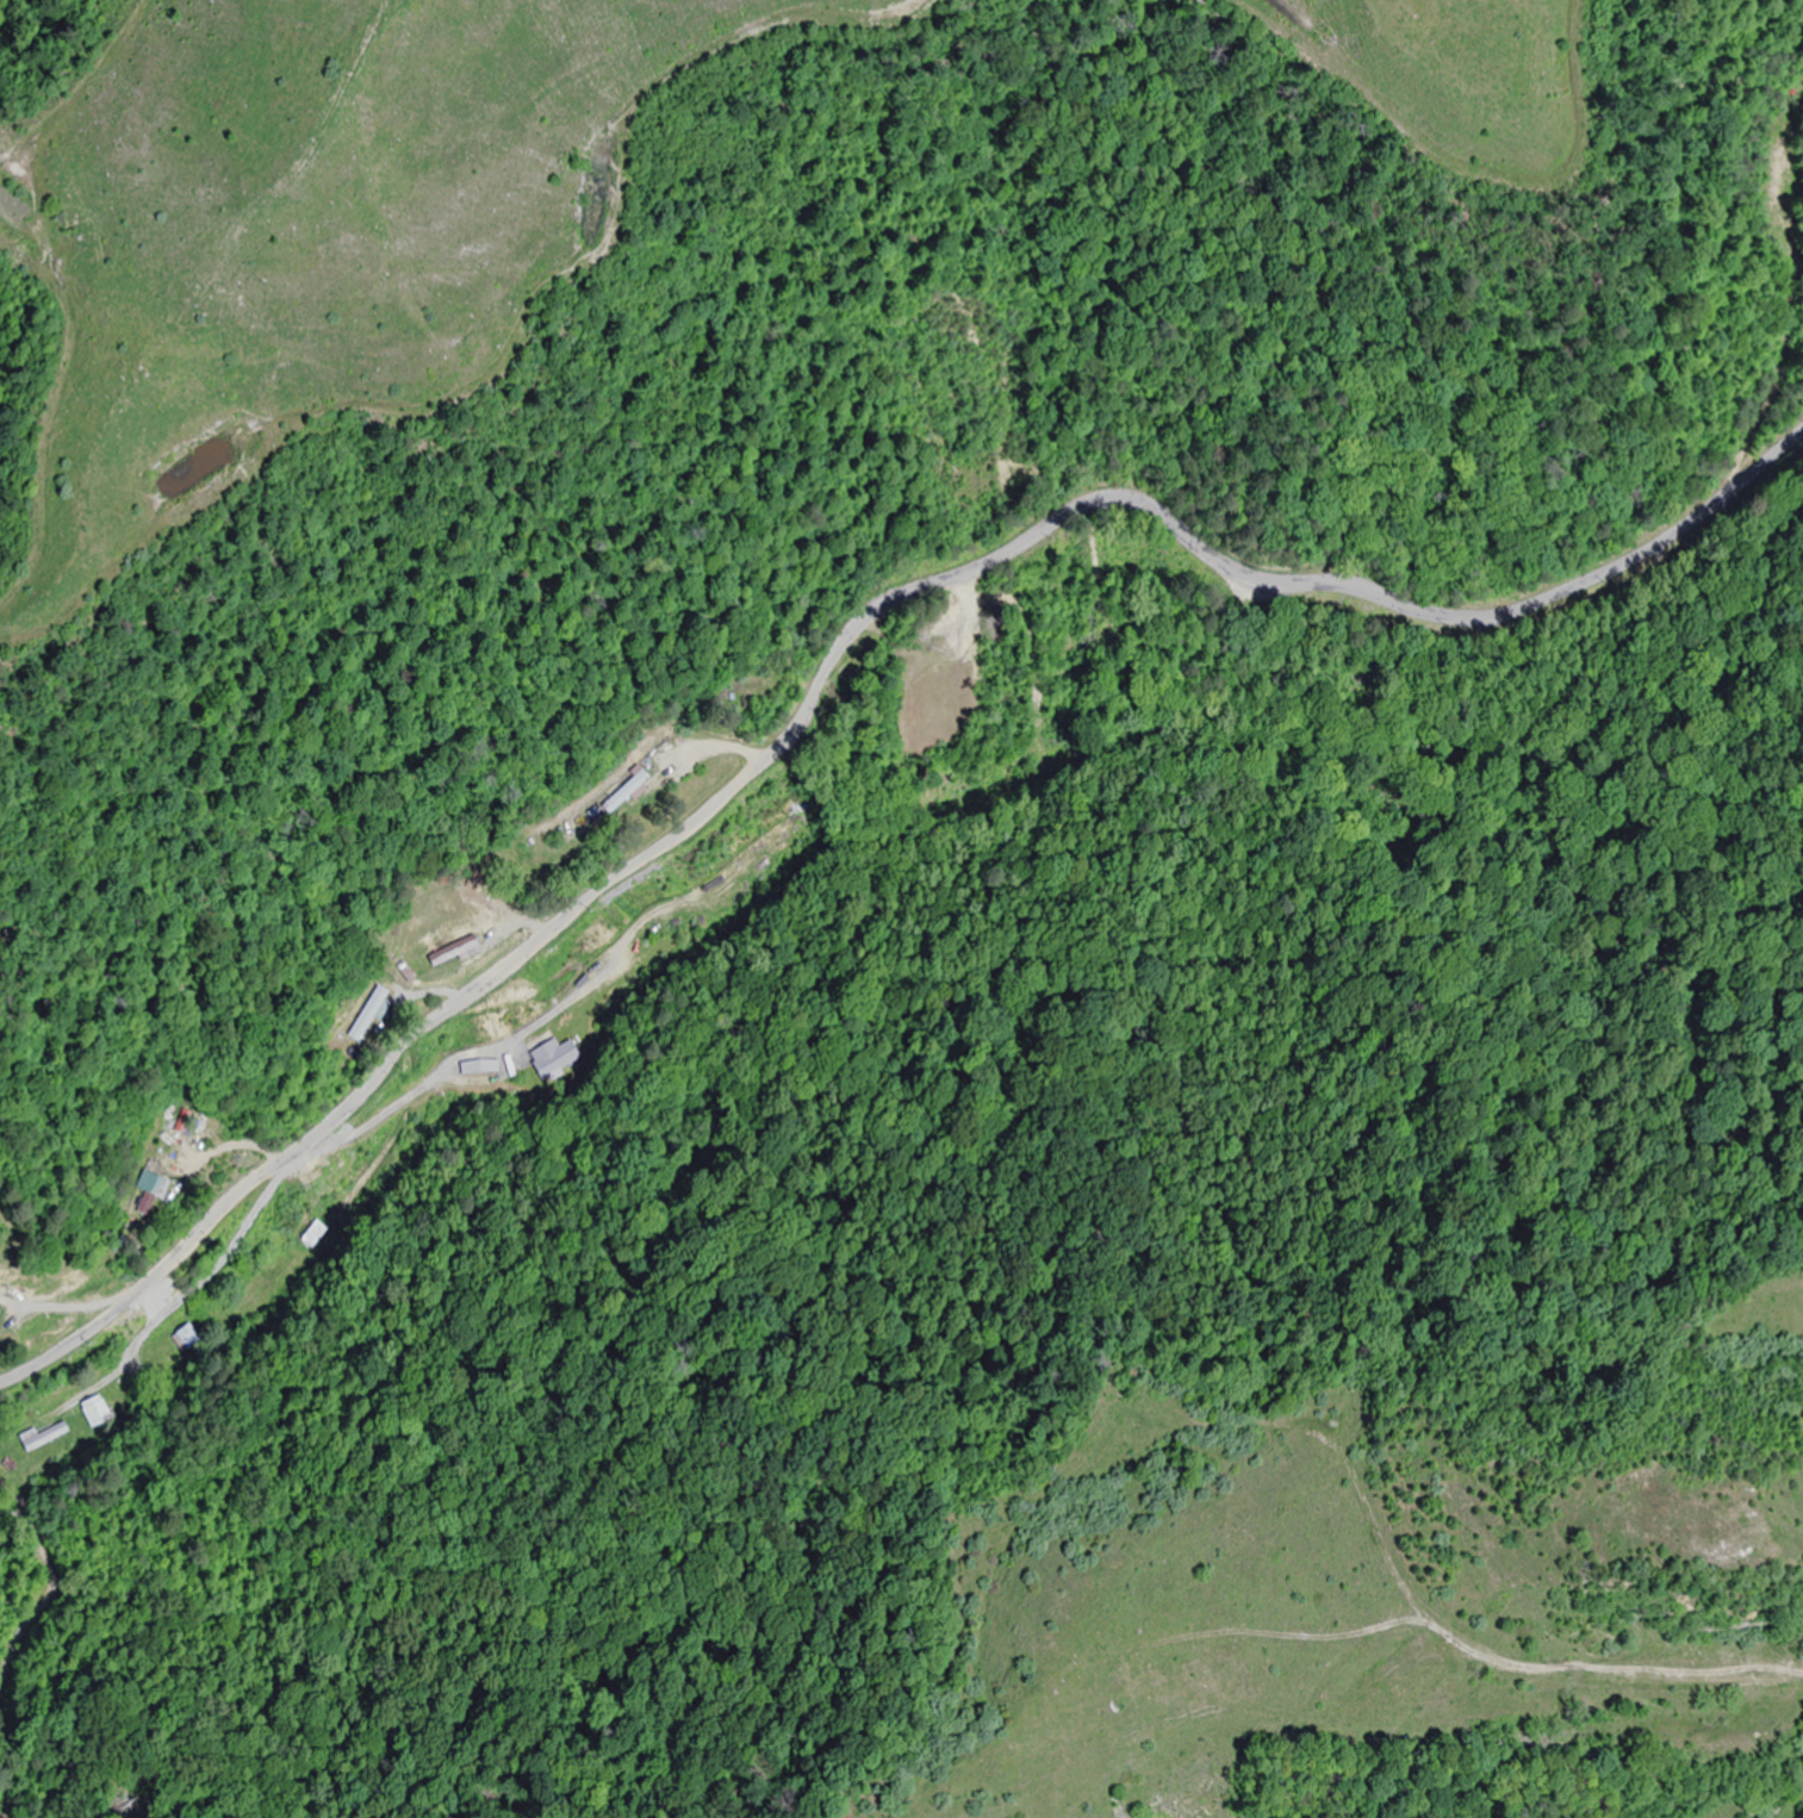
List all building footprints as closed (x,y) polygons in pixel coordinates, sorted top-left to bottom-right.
[(604,810),(639,776),(632,769),(597,802),(604,810)] [(341,1036),(351,1043),(385,993),(375,987),(341,1036)] [(527,1056),(553,1088),(587,1059),(570,1038),(561,1046),(552,1035),(527,1056)] [(496,1061),(458,1061),(458,1072),(496,1072),(496,1061)] [(131,1186),(139,1191),(128,1210),(141,1218),(162,1182),(141,1170),(131,1186)] [(318,1251),(332,1229),(314,1218),(300,1239),(318,1251)] [(190,1353),(205,1338),(188,1320),(172,1336),(190,1353)] [(79,1404),(94,1431),(117,1418),(102,1391),(79,1404)] [(32,1428),(15,1436),(24,1454),(71,1432),(65,1420),(35,1434),(32,1428)]
